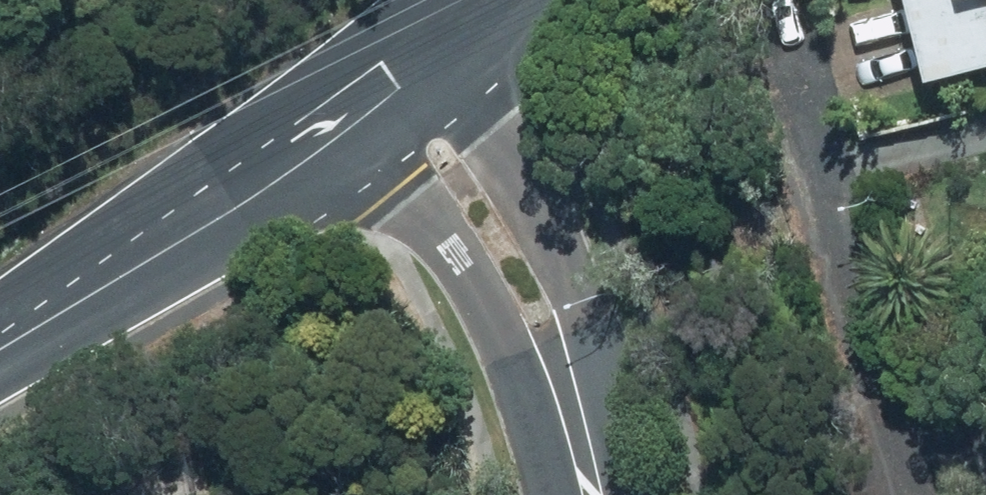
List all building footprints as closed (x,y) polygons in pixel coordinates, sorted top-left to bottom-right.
[(943,91),(985,80),(985,0),(920,0),(943,91)]
